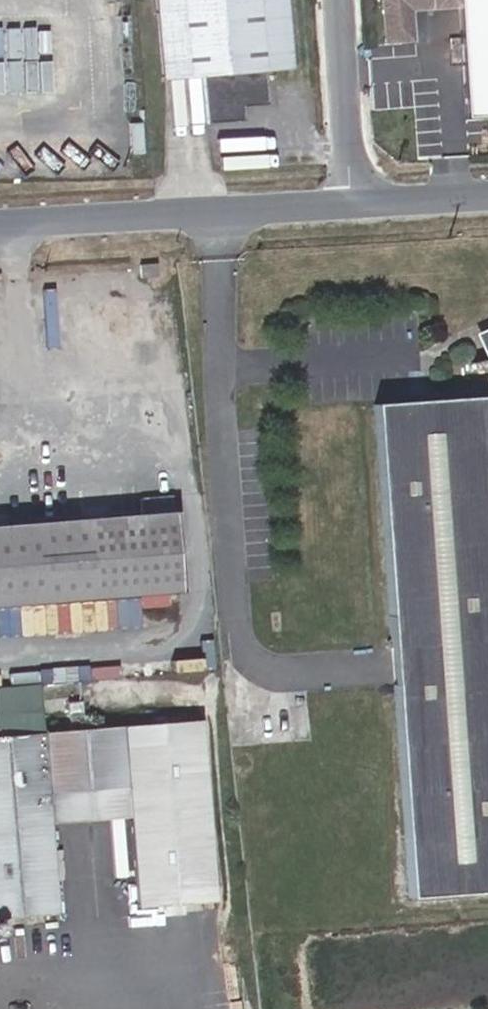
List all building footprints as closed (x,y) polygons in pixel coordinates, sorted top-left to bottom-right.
[(164,81),(204,77),(208,125),(250,122),(248,108),(270,106),(266,73),(291,71),(285,0),(157,0),(164,81)] [(383,47),(408,45),(405,15),(453,11),(453,0),(380,0),(383,47)] [(460,44),(466,125),(487,123),(487,43),(460,44)] [(133,260),(118,262),(119,270),(134,268),(133,260)] [(475,333),(484,351),(486,392),(368,400),(397,890),(487,884),(487,327),(475,333)] [(65,612),(158,604),(150,506),(116,510),(118,526),(0,536),(0,617),(65,612)] [(70,662),(65,612),(0,617),(0,667),(70,662)] [(202,720),(0,736),(0,919),(58,914),(49,796),(129,790),(138,909),(216,902),(202,720)]
